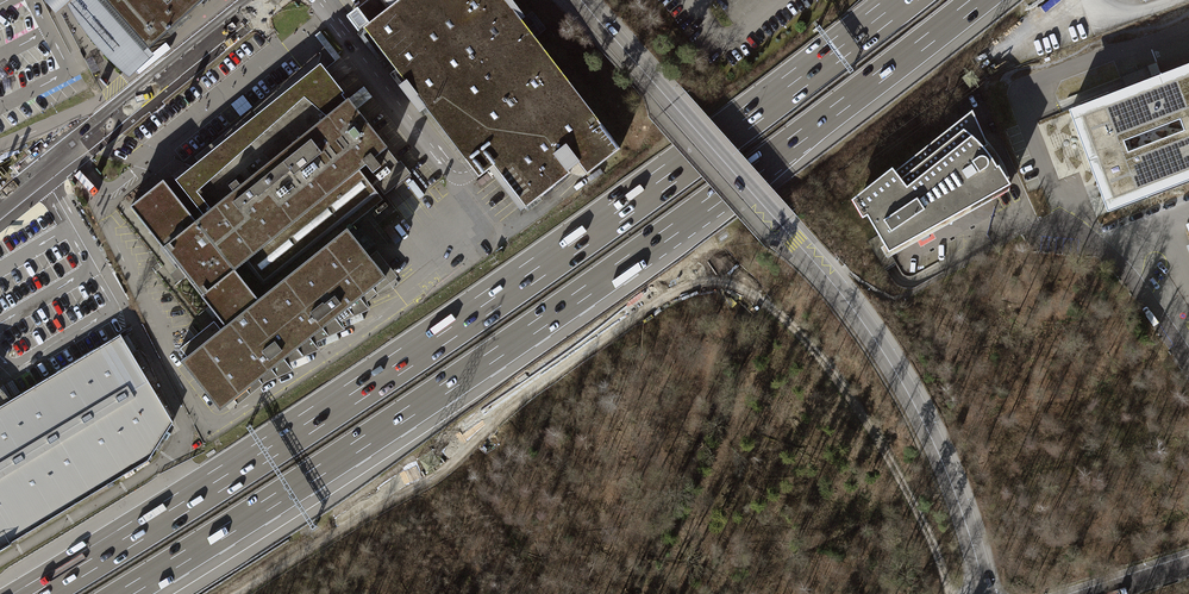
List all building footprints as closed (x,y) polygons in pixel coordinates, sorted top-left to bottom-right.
[(56,15),(67,5),(78,23),(89,38),(101,52),(115,66),(129,79),(154,56),(148,50),(139,58),(87,0),(43,0),(56,15)] [(139,58),(148,50),(203,0),(87,0),(139,58)] [(480,177),(495,165),(528,208),(583,166),(591,177),(624,152),(508,0),(398,0),(364,26),(480,177)] [(92,58),(86,61),(92,73),(98,70),(92,58)] [(1068,109),(1108,212),(1188,181),(1188,63),(1068,109)] [(224,326),(180,360),(219,410),(387,278),(366,251),(375,244),(361,226),(357,230),(353,224),(384,200),(360,170),(366,165),(377,179),(374,181),(385,194),(410,174),(400,161),(398,163),(386,148),(387,148),(386,147),(388,145),(380,135),(378,136),(348,100),(346,101),(341,95),(343,94),(319,64),(314,69),(194,163),(175,178),(203,214),(193,222),(161,181),(128,206),(224,326)] [(892,167),(851,199),(863,218),(867,216),(889,252),(1012,184),(999,164),(997,166),(991,156),(985,147),(989,144),(986,140),(973,109),(895,171),(892,167)] [(148,460),(173,422),(148,379),(122,334),(24,391),(11,400),(4,404),(1,406),(0,406),(0,550),(148,460)] [(11,400),(5,392),(0,388),(0,399),(4,404),(11,400)]
